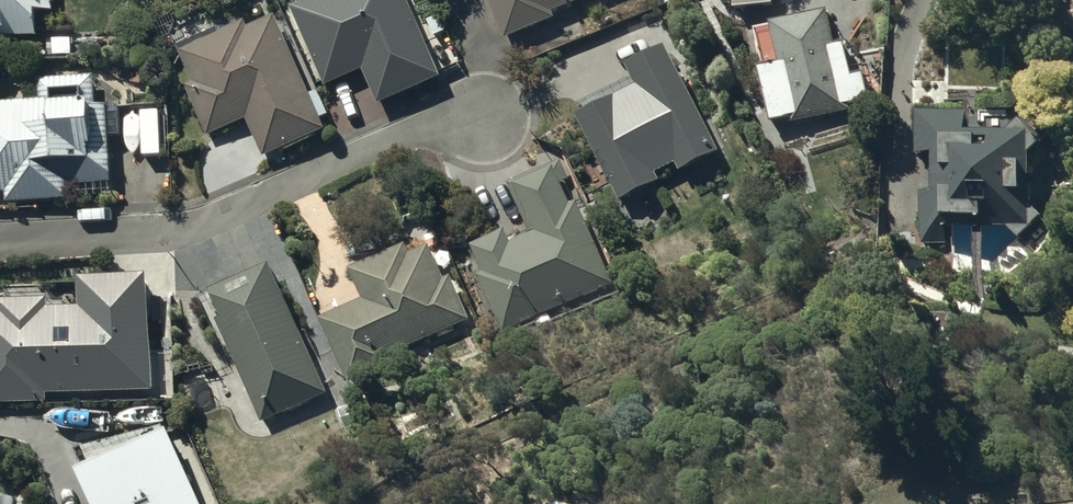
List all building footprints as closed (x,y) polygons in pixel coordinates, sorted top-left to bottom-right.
[(39,40),(38,17),(54,17),(54,0),(0,0),(0,40),(39,40)] [(290,10),(324,90),(362,73),(377,108),(441,81),(406,0),(312,0),(290,10)] [(505,42),(555,21),(553,16),(589,0),(487,0),(505,42)] [(763,72),(759,73),(769,125),(790,121),(791,126),(849,115),(848,108),(868,104),(863,77),(850,80),(845,49),(835,51),(828,17),(755,31),(763,72)] [(194,85),(186,88),(209,140),(247,123),(264,161),(325,134),(320,122),(328,118),(317,93),(308,97),(274,19),(248,30),(245,24),(219,36),(217,32),(178,49),(194,85)] [(77,39),(51,39),(51,60),(77,60),(77,39)] [(718,157),(665,55),(626,75),(636,94),(628,98),(621,85),(577,108),(584,121),(578,124),(620,205),(659,184),(655,177),(675,167),(680,177),(718,157)] [(0,106),(0,197),(6,197),(6,205),(69,202),(68,187),(113,185),(110,110),(97,110),(96,79),(38,82),(39,104),(0,106)] [(966,115),(915,115),(915,159),(932,159),(932,195),(921,195),(920,246),(951,246),(951,229),(1005,229),(1019,242),(1040,221),(1029,211),(1029,122),(966,122),(966,115)] [(479,280),(501,334),(611,288),(560,164),(509,185),(533,241),(510,250),(505,237),(470,252),(481,279),(479,280)] [(349,274),(363,303),(321,322),(350,384),(392,364),(390,359),(468,322),(448,280),(443,282),(423,239),(349,274)] [(329,396),(273,270),(208,299),(264,425),(329,396)] [(1,315),(0,315),(0,407),(48,406),(48,397),(154,394),(151,286),(81,288),(82,312),(51,313),(51,304),(1,306),(1,315)] [(79,475),(91,503),(201,503),(172,436),(79,475)]
